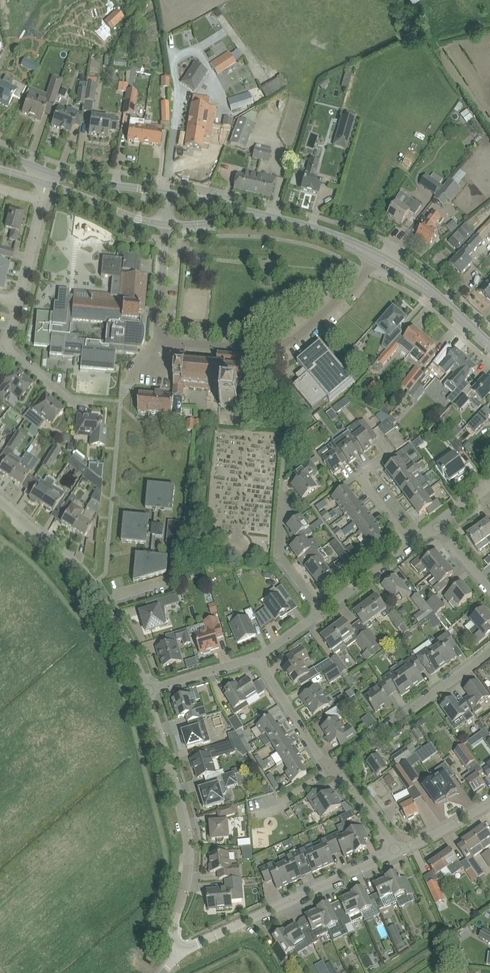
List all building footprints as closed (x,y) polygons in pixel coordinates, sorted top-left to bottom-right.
[(121,11),(130,19),(137,13),(128,4),(121,11)] [(104,22),(111,29),(124,17),(117,10),(104,22)] [(210,62),(217,74),(236,62),(235,61),(243,56),(238,49),(230,53),(228,50),(210,62)] [(20,65),(36,73),(40,66),(24,58),(20,65)] [(131,63),(130,69),(140,71),(141,65),(131,63)] [(194,91),(207,71),(195,63),(182,83),(194,91)] [(36,118),(35,119),(40,121),(44,113),(50,115),(51,113),(56,97),(62,79),(52,75),(44,99),(36,97),(36,98),(29,95),(22,113),(36,118)] [(8,107),(13,96),(20,99),(26,87),(6,76),(2,83),(0,82),(0,103),(8,107)] [(261,89),(266,98),(283,87),(277,78),(261,89)] [(77,104),(83,105),(84,105),(87,82),(83,82),(82,89),(79,89),(77,104)] [(84,105),(83,105),(82,111),(92,113),(93,102),(94,102),(96,84),(87,82),(84,105)] [(133,116),(137,91),(127,90),(123,114),(133,116)] [(227,98),(231,110),(253,103),(248,91),(227,98)] [(65,110),(68,102),(56,97),(51,113),(56,114),(52,126),(70,133),(77,114),(78,113),(71,110),(71,111),(65,110)] [(211,137),(215,108),(204,106),(205,98),(197,97),(195,105),(191,104),(185,146),(202,149),(204,136),(211,137)] [(161,103),(161,123),(169,122),(169,103),(161,103)] [(255,121),(257,113),(245,111),(244,120),(255,121)] [(332,145),(346,149),(355,119),(341,114),(332,145)] [(89,134),(99,135),(99,137),(107,138),(108,130),(116,131),(118,118),(99,116),(99,117),(91,116),(90,125),(88,125),(87,130),(89,131),(89,134)] [(229,142),(245,148),(254,124),(238,118),(229,142)] [(129,127),(127,141),(141,143),(144,125),(138,124),(138,120),(130,119),(129,127)] [(144,125),(141,143),(161,146),(163,131),(150,129),(151,122),(144,121),(144,125)] [(217,138),(225,141),(230,128),(223,125),(217,138)] [(252,158),(260,160),(263,149),(254,147),(252,158)] [(263,149),(260,160),(269,162),(271,151),(263,149)] [(312,179),(318,161),(310,159),(301,189),(318,194),(321,182),(312,179)] [(459,184),(467,174),(461,169),(453,178),(459,184)] [(233,189),(252,193),(257,174),(246,172),(245,176),(237,174),(233,189)] [(257,174),(252,193),(270,198),(275,178),(257,174)] [(419,183),(434,194),(440,184),(425,174),(419,183)] [(434,198),(443,205),(448,200),(450,201),(461,188),(449,178),(434,198)] [(389,215),(402,224),(410,212),(415,215),(421,205),(410,198),(404,208),(397,203),(389,215)] [(10,239),(16,241),(23,214),(10,210),(5,229),(12,230),(10,239)] [(416,236),(430,246),(438,233),(433,229),(441,217),(433,212),(416,236)] [(450,264),(461,275),(473,262),(468,257),(476,248),(489,234),(489,221),(470,242),(450,264)] [(12,258),(14,251),(0,248),(0,255),(12,258)] [(54,302),(53,313),(37,312),(34,345),(50,346),(50,354),(81,357),(80,368),(114,371),(115,352),(137,354),(138,348),(140,348),(140,347),(141,347),(142,347),(143,345),(144,341),(144,337),(145,332),(144,328),(144,326),(143,326),(142,326),(142,325),(138,324),(139,306),(143,306),(146,276),(139,276),(141,256),(124,254),(123,259),(103,257),(101,276),(113,277),(111,295),(74,292),(73,296),(69,296),(69,290),(59,289),(58,302),(54,302)] [(6,276),(9,262),(0,260),(0,274),(6,276)] [(478,290),(479,291),(489,301),(489,277),(478,290)] [(387,350),(394,342),(402,333),(397,328),(404,319),(394,310),(379,326),(386,333),(382,346),(387,350)] [(410,354),(425,337),(414,327),(404,339),(399,345),(410,354)] [(436,355),(431,351),(436,346),(431,342),(432,340),(427,337),(426,338),(425,337),(410,354),(409,355),(425,368),(436,355)] [(303,378),(296,384),(316,408),(331,395),(333,398),(356,378),(324,339),(300,359),(307,366),(299,373),(303,378)] [(394,342),(387,350),(377,361),(383,366),(399,347),(394,342)] [(349,352),(357,358),(359,349),(355,345),(349,352)] [(443,363),(451,370),(464,356),(456,349),(443,363)] [(174,378),(173,395),(173,396),(183,397),(183,396),(184,396),(184,394),(183,394),(184,387),(190,388),(190,389),(192,390),(192,388),(198,389),(198,390),(200,390),(200,389),(206,389),(206,391),(208,391),(208,389),(215,390),(214,394),(219,394),(219,395),(223,395),(222,404),(220,406),(221,408),(222,407),(226,407),(226,406),(236,407),(238,409),(240,408),(238,406),(239,393),(242,391),(241,390),(241,387),(246,383),(248,383),(249,381),(247,381),(247,376),(249,375),(248,373),(247,374),(243,369),(244,357),(245,356),(244,355),(243,356),(236,355),(236,354),(234,353),(234,355),(227,355),(228,353),(226,353),(226,354),(218,354),(213,354),(213,355),(214,355),(214,361),(211,360),(211,359),(209,359),(209,360),(203,360),(203,358),(201,358),(201,360),(195,359),(195,357),(193,357),(192,359),(187,358),(187,357),(186,357),(186,353),(171,352),(170,353),(168,355),(166,355),(166,358),(167,359),(170,361),(170,363),(173,363),(173,362),(176,362),(175,366),(174,378)] [(457,389),(477,368),(464,356),(451,370),(455,374),(444,385),(453,393),(447,399),(452,404),(462,393),(457,389)] [(410,392),(424,374),(415,367),(401,385),(410,392)] [(0,389),(0,398),(4,402),(11,393),(19,399),(23,396),(33,384),(24,376),(24,377),(21,375),(22,374),(16,368),(3,385),(0,389)] [(415,399),(430,379),(424,374),(409,394),(415,399)] [(489,393),(489,381),(485,377),(466,397),(462,393),(452,404),(460,411),(471,399),(479,405),(489,393)] [(373,381),(369,389),(376,393),(381,385),(373,381)] [(33,409),(40,414),(40,413),(52,423),(64,409),(54,401),(54,400),(46,393),(33,409)] [(173,396),(173,395),(156,394),(156,396),(140,395),(138,412),(174,415),(174,418),(181,419),(183,397),(173,396)] [(388,402),(384,407),(391,413),(395,408),(388,402)] [(23,416),(30,423),(37,415),(29,408),(23,416)] [(376,416),(382,424),(388,419),(391,417),(381,412),(376,416)] [(76,434),(82,435),(82,433),(97,435),(96,445),(105,446),(105,445),(106,426),(106,425),(106,427),(100,426),(101,418),(88,417),(88,415),(78,414),(76,434)] [(468,425),(475,432),(485,422),(477,415),(468,425)] [(358,423),(348,430),(353,437),(362,449),(364,452),(372,447),(369,444),(372,441),(367,435),(372,431),(364,419),(358,424),(358,423)] [(195,420),(194,430),(201,431),(202,421),(195,420)] [(395,429),(388,420),(379,427),(385,436),(395,429)] [(385,436),(389,441),(399,434),(395,429),(385,436)] [(348,430),(333,442),(338,449),(338,448),(347,460),(349,464),(356,458),(354,455),(362,449),(353,437),(348,430)] [(6,447),(13,451),(23,436),(16,432),(6,447)] [(389,441),(393,446),(402,439),(399,434),(389,441)] [(447,440),(457,453),(464,448),(454,436),(447,440)] [(402,439),(393,446),(396,451),(406,444),(402,439)] [(467,441),(463,446),(467,450),(471,444),(467,441)] [(338,449),(333,442),(327,446),(332,453),(323,460),(334,475),(341,470),(339,466),(347,460),(338,448),(338,449)] [(52,464),(61,450),(54,446),(46,459),(52,464)] [(407,471),(403,466),(410,460),(402,450),(392,458),(395,463),(386,470),(390,475),(388,476),(392,481),(394,480),(394,481),(407,471)] [(438,466),(450,482),(456,477),(459,480),(468,473),(454,454),(453,454),(451,451),(444,456),(446,460),(438,466)] [(20,485),(31,468),(28,466),(34,457),(26,452),(20,462),(10,479),(20,485)] [(10,479),(20,462),(9,455),(6,460),(5,459),(0,468),(0,475),(3,477),(4,476),(4,475),(10,479)] [(317,487),(309,477),(318,471),(314,465),(319,461),(316,456),(310,460),(310,461),(294,473),(299,479),(292,485),(302,499),(317,487)] [(97,463),(97,467),(89,467),(89,469),(97,477),(102,479),(103,466),(99,466),(99,463),(97,463)] [(394,481),(403,492),(416,483),(416,482),(411,477),(419,471),(414,466),(407,471),(394,481)] [(100,492),(101,492),(102,479),(97,477),(89,469),(88,469),(83,477),(100,491),(100,492)] [(49,492),(52,486),(53,486),(56,481),(49,476),(47,477),(44,482),(40,479),(37,485),(29,497),(30,497),(30,500),(34,502),(36,501),(41,504),(49,492)] [(403,492),(411,503),(424,494),(420,488),(427,483),(423,477),(416,482),(416,483),(403,492)] [(146,509),(159,510),(162,486),(155,485),(154,489),(148,488),(146,509)] [(49,492),(41,504),(46,508),(46,510),(50,512),(51,511),(53,512),(60,500),(63,494),(59,492),(60,491),(52,486),(49,492)] [(162,486),(159,510),(173,512),(174,491),(169,490),(169,487),(162,486)] [(332,498),(339,506),(353,496),(346,487),(332,498)] [(424,494),(411,503),(420,515),(426,510),(430,515),(433,512),(434,513),(436,511),(435,511),(442,506),(438,501),(432,505),(428,499),(435,494),(431,488),(424,494)] [(339,506),(345,515),(359,505),(359,504),(353,496),(339,506)] [(88,504),(99,511),(100,504),(92,499),(88,504)] [(68,526),(73,529),(80,517),(83,512),(73,505),(74,504),(67,500),(63,507),(56,518),(62,522),(61,524),(66,527),(68,526)] [(351,524),(368,512),(361,503),(359,504),(359,505),(345,515),(348,518),(350,517),(354,522),(351,524)] [(356,526),(360,531),(374,521),(368,512),(351,524),(354,528),(356,526)] [(124,521),(123,529),(148,531),(149,518),(128,516),(127,522),(124,521)] [(290,536),(296,545),(305,539),(313,533),(309,528),(310,528),(301,516),(287,527),(293,534),(290,536)] [(80,517),(73,529),(84,537),(92,525),(80,517)] [(478,527),(487,540),(489,537),(489,521),(489,519),(478,527)] [(166,544),(182,545),(185,522),(169,521),(166,544)] [(364,541),(365,541),(379,531),(381,530),(374,521),(360,531),(359,533),(361,536),(363,534),(367,539),(364,541)] [(152,536),(163,537),(164,528),(153,526),(152,536)] [(487,540),(478,527),(467,535),(478,551),(489,544),(487,540)] [(148,531),(123,529),(123,536),(126,536),(126,542),(146,544),(148,531)] [(379,531),(365,541),(371,550),(385,540),(379,531)] [(329,543),(334,550),(341,546),(335,538),(329,543)] [(305,554),(309,559),(321,549),(314,540),(309,544),(305,539),(296,545),(291,549),(299,559),(305,554)] [(329,543),(322,548),(341,572),(348,567),(329,543)] [(306,568),(313,578),(327,568),(323,563),(329,559),(321,549),(309,559),(312,563),(306,568)] [(427,569),(431,574),(444,563),(435,552),(429,557),(425,552),(411,564),(420,575),(427,569)] [(341,557),(348,567),(353,563),(346,553),(341,557)] [(149,578),(151,556),(137,555),(135,576),(136,576),(139,576),(140,580),(149,578)] [(165,557),(151,556),(149,578),(167,573),(167,564),(164,563),(165,557)] [(447,579),(453,573),(444,563),(431,574),(435,579),(429,584),(438,594),(451,583),(447,579)] [(327,568),(313,578),(321,589),(328,584),(332,588),(344,579),(336,569),(331,573),(327,568)] [(383,585),(393,599),(400,594),(403,599),(411,594),(401,580),(399,581),(396,575),(383,585)] [(445,597),(456,610),(472,596),(462,583),(445,597)] [(266,607),(254,616),(255,618),(256,618),(261,629),(274,619),(275,620),(279,617),(280,618),(283,619),(288,615),(286,612),(290,609),(286,604),(292,600),(282,585),(276,590),(275,588),(267,593),(267,596),(270,601),(264,605),(266,607)] [(161,607),(141,613),(146,631),(165,626),(162,616),(166,615),(165,607),(180,603),(177,594),(159,600),(161,607)] [(426,617),(433,612),(427,604),(419,594),(412,599),(421,610),(413,616),(418,622),(426,617)] [(376,596),(365,605),(375,618),(381,614),(386,610),(383,605),(376,596)] [(436,596),(427,604),(433,612),(435,615),(445,607),(436,596)] [(365,605),(354,613),(360,621),(364,627),(366,630),(368,629),(373,625),(370,622),(375,618),(365,605)] [(403,607),(398,611),(402,616),(407,612),(403,607)] [(247,617),(230,624),(238,643),(256,635),(249,621),(255,618),(254,616),(251,609),(245,612),(247,617)] [(488,627),(489,625),(489,617),(484,609),(473,618),(471,620),(476,626),(469,632),(479,643),(489,634),(489,630),(488,627)] [(394,610),(388,615),(398,628),(400,627),(404,624),(394,610)] [(433,612),(426,617),(434,628),(441,622),(435,615),(433,612)] [(468,613),(462,618),(463,620),(470,621),(471,620),(473,618),(468,613)] [(196,645),(198,644),(201,654),(203,653),(204,655),(211,653),(210,651),(219,648),(216,639),(223,637),(219,626),(216,618),(204,622),(207,630),(202,631),(203,632),(195,635),(196,637),(194,637),(196,645)] [(344,620),(333,629),(343,643),(344,643),(347,647),(356,640),(358,639),(350,628),(344,620)] [(182,639),(184,645),(192,643),(188,629),(175,633),(178,640),(182,639)] [(333,629),(321,637),(332,652),(334,655),(340,650),(338,647),(343,643),(333,629)] [(367,631),(362,635),(373,649),(379,644),(369,630),(367,631)] [(440,645),(435,649),(446,664),(457,657),(451,648),(455,645),(456,646),(447,633),(437,641),(440,645)] [(358,639),(356,640),(367,654),(363,657),(367,662),(377,654),(373,649),(362,635),(358,639)] [(157,647),(159,654),(160,653),(164,666),(179,662),(177,654),(179,653),(176,642),(157,647)] [(298,681),(301,686),(319,675),(314,668),(308,672),(302,662),(309,657),(308,657),(302,647),(287,657),(291,663),(283,668),(285,671),(286,670),(294,683),(298,681)] [(446,664),(435,649),(430,652),(427,648),(416,656),(425,669),(426,668),(425,667),(429,664),(435,672),(446,664)] [(331,660),(334,665),(341,674),(347,669),(337,655),(331,660)] [(412,664),(401,672),(413,688),(424,680),(419,674),(424,670),(414,656),(409,660),(412,664)] [(188,669),(198,665),(196,658),(186,661),(188,669)] [(323,672),(330,683),(341,676),(334,665),(323,672)] [(413,688),(401,672),(395,676),(392,672),(382,679),(383,682),(370,691),(372,693),(365,697),(376,712),(384,706),(385,708),(391,704),(386,698),(397,690),(401,696),(413,688)] [(236,685),(239,690),(246,701),(257,694),(258,696),(264,692),(258,681),(252,685),(248,678),(236,685)] [(465,700),(471,708),(474,713),(482,708),(480,704),(488,697),(477,681),(475,683),(473,682),(470,685),(470,687),(465,690),(470,696),(465,700)] [(229,694),(226,696),(231,705),(229,706),(234,715),(242,710),(239,705),(246,701),(239,690),(236,685),(226,691),(229,694)] [(306,702),(314,715),(329,705),(317,686),(301,696),(305,703),(306,702)] [(207,715),(203,702),(197,704),(196,701),(194,702),(192,694),(189,695),(188,694),(182,696),(182,698),(173,700),(174,703),(172,704),(175,711),(176,711),(178,718),(186,716),(188,722),(201,718),(201,717),(207,715)] [(470,711),(463,701),(458,705),(453,699),(449,702),(447,702),(443,704),(443,706),(441,707),(453,723),(462,716),(467,723),(474,717),(470,711)] [(329,741),(331,744),(337,740),(341,746),(356,736),(349,726),(344,729),(338,719),(343,716),(337,707),(325,715),(330,722),(322,728),(330,741),(329,741)] [(362,719),(369,728),(377,723),(370,713),(362,719)] [(229,721),(236,732),(243,727),(236,716),(229,721)] [(263,736),(266,734),(265,734),(277,726),(271,717),(256,726),(263,736)] [(184,736),(181,737),(184,745),(186,744),(188,748),(204,743),(201,733),(207,731),(203,718),(188,723),(190,730),(183,732),(184,736)] [(265,734),(266,734),(271,743),(286,734),(284,731),(280,724),(277,726),(265,734)] [(414,729),(425,744),(431,741),(420,726),(414,729)] [(479,733),(483,739),(487,743),(489,741),(489,733),(489,732),(489,733),(486,729),(485,729),(479,733)] [(271,743),(277,753),(292,743),(288,737),(289,737),(286,734),(271,743)] [(204,776),(206,781),(216,778),(225,776),(223,769),(215,771),(212,760),(236,752),(235,749),(244,746),(241,740),(240,739),(199,751),(201,757),(191,759),(193,765),(194,765),(198,778),(204,776)] [(277,766),(283,762),(298,753),(296,749),(292,743),(277,753),(271,756),(277,766)] [(431,743),(415,754),(421,761),(430,755),(431,757),(438,753),(431,743)] [(464,744),(454,751),(466,768),(470,765),(476,761),(464,744)] [(406,748),(392,758),(397,765),(398,766),(400,765),(409,758),(412,756),(406,748)] [(283,762),(289,771),(289,772),(301,764),(304,762),(300,756),(298,753),(283,762)] [(367,762),(377,776),(387,769),(377,755),(375,757),(372,753),(364,758),(367,762)] [(289,772),(289,771),(286,773),(292,783),(307,774),(301,764),(289,772)] [(397,765),(392,769),(393,770),(408,791),(414,786),(412,783),(411,781),(404,771),(402,769),(400,765),(398,766),(397,765)] [(410,766),(404,771),(411,781),(412,783),(419,778),(410,767),(411,766),(410,766)] [(469,772),(463,777),(466,782),(474,793),(474,792),(476,794),(480,791),(480,789),(485,785),(477,774),(474,769),(469,772)] [(225,794),(227,790),(226,789),(238,785),(234,773),(225,776),(216,778),(218,784),(200,790),(203,800),(202,802),(203,806),(205,807),(206,808),(224,803),(222,795),(225,794)] [(446,798),(447,799),(448,798),(449,799),(457,795),(456,793),(457,792),(454,786),(452,787),(452,784),(445,774),(434,781),(446,798)] [(445,799),(446,798),(434,781),(433,780),(423,787),(430,797),(432,798),(432,799),(436,805),(438,804),(438,805),(446,801),(445,799)] [(268,785),(257,787),(258,795),(269,793),(268,785)] [(341,805),(332,791),(324,796),(320,789),(308,797),(316,811),(322,808),(326,815),(341,805)] [(410,796),(398,802),(403,811),(401,812),(404,818),(406,817),(407,819),(408,819),(409,820),(415,817),(414,815),(419,813),(413,802),(410,796)] [(210,823),(212,840),(217,839),(217,841),(217,842),(218,843),(219,843),(219,844),(220,844),(221,844),(222,844),(223,843),(224,842),(224,841),(224,840),(224,839),(229,838),(227,821),(227,817),(236,814),(233,806),(217,811),(219,819),(222,818),(222,822),(210,823)] [(339,817),(347,835),(348,835),(356,853),(367,848),(364,841),(368,839),(363,827),(352,831),(347,820),(356,816),(353,810),(339,817)] [(473,834),(484,850),(489,846),(489,835),(484,826),(473,834)] [(356,853),(348,835),(347,835),(342,838),(340,833),(329,837),(336,853),(342,851),(345,858),(356,853)] [(466,860),(472,868),(478,878),(484,874),(473,858),(484,850),(473,834),(462,841),(463,844),(458,848),(466,860)] [(336,853),(329,837),(319,842),(313,845),(315,851),(323,868),(334,863),(331,856),(336,853)] [(296,853),(297,853),(302,865),(308,863),(312,873),(323,868),(315,851),(309,854),(307,848),(296,853)] [(441,856),(439,857),(447,868),(452,876),(463,868),(466,872),(472,868),(466,860),(460,864),(458,860),(450,849),(445,853),(444,853),(443,852),(440,854),(440,855),(441,856)] [(485,852),(481,855),(489,867),(489,859),(485,852)] [(210,869),(210,872),(218,871),(219,879),(232,878),(232,877),(240,877),(239,866),(231,867),(231,861),(229,861),(228,853),(210,855),(212,869),(210,869)] [(288,863),(283,865),(290,883),(301,878),(297,869),(303,866),(302,865),(297,853),(296,853),(286,858),(288,863)] [(428,865),(439,880),(444,876),(441,872),(447,868),(439,857),(438,858),(438,857),(437,857),(434,859),(433,860),(434,861),(428,865)] [(290,883),(283,865),(276,868),(274,863),(260,870),(266,883),(273,880),(278,889),(290,883)] [(414,894),(408,881),(402,883),(400,880),(401,880),(400,879),(397,872),(386,877),(397,902),(400,907),(405,905),(403,899),(414,894)] [(397,902),(387,878),(386,878),(386,879),(377,883),(377,884),(374,885),(377,892),(378,894),(373,896),(379,910),(397,902)] [(231,899),(243,898),(241,879),(226,880),(226,889),(207,890),(209,909),(210,909),(209,906),(217,905),(217,909),(232,907),(231,899)] [(436,881),(427,885),(435,903),(445,899),(437,882),(436,881)] [(363,888),(352,893),(361,913),(371,908),(374,913),(379,910),(373,896),(368,899),(363,888)] [(361,913),(360,910),(353,894),(352,894),(343,898),(343,900),(340,901),(344,910),(339,912),(345,926),(363,917),(361,913)] [(318,909),(318,910),(329,932),(328,929),(338,924),(340,928),(345,926),(339,912),(334,914),(329,904),(318,909)] [(311,928),(306,930),(314,944),(318,941),(317,937),(329,932),(318,910),(309,914),(309,915),(306,917),(311,928)] [(314,944),(306,930),(305,931),(301,933),(296,925),(294,927),(293,926),(284,932),(293,947),(293,946),(301,942),(304,947),(308,944),(309,946),(314,944)] [(388,928),(391,933),(396,946),(403,943),(395,925),(388,928)] [(299,956),(293,946),(293,947),(284,932),(283,931),(281,932),(281,931),(274,935),(275,936),(273,937),(278,944),(272,948),(274,951),(282,962),(282,963),(288,960),(289,962),(299,956)] [(483,931),(479,937),(489,943),(489,934),(483,931)] [(318,964),(322,972),(328,969),(325,965),(323,961),(318,964)]
